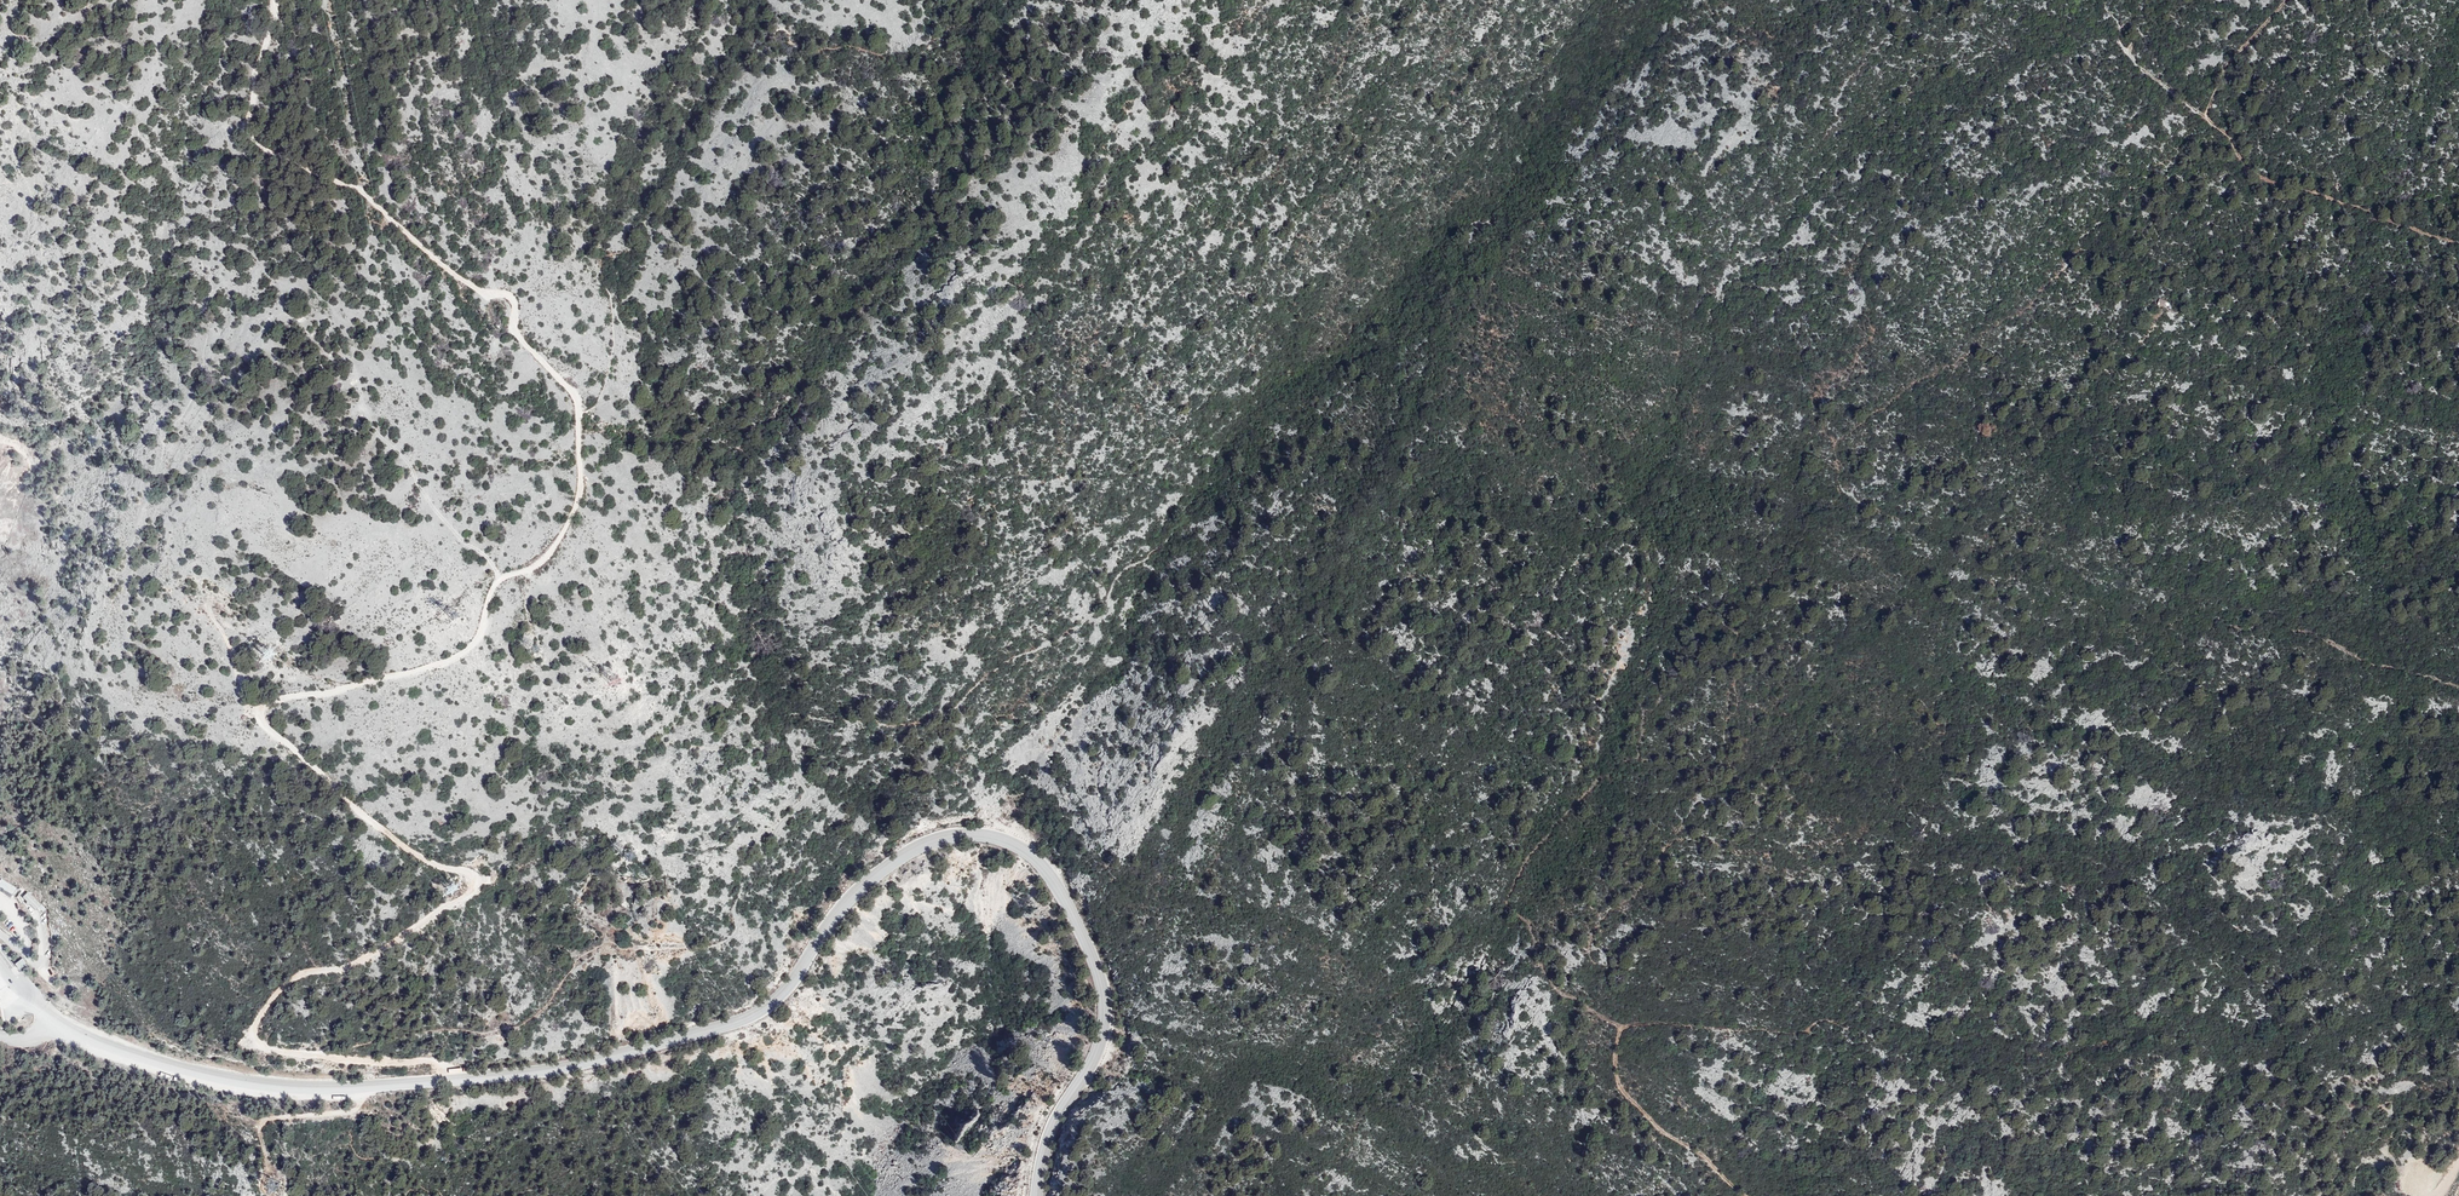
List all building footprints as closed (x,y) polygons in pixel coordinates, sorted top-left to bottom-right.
[(0,878),(0,892),(10,898),(17,888),(0,877),(0,878)] [(21,896),(40,914),(46,908),(27,890),(21,896)] [(19,969),(27,964),(23,957),(15,962),(19,969)] [(75,1045),(77,1041),(68,1037),(66,1040),(75,1045)]
